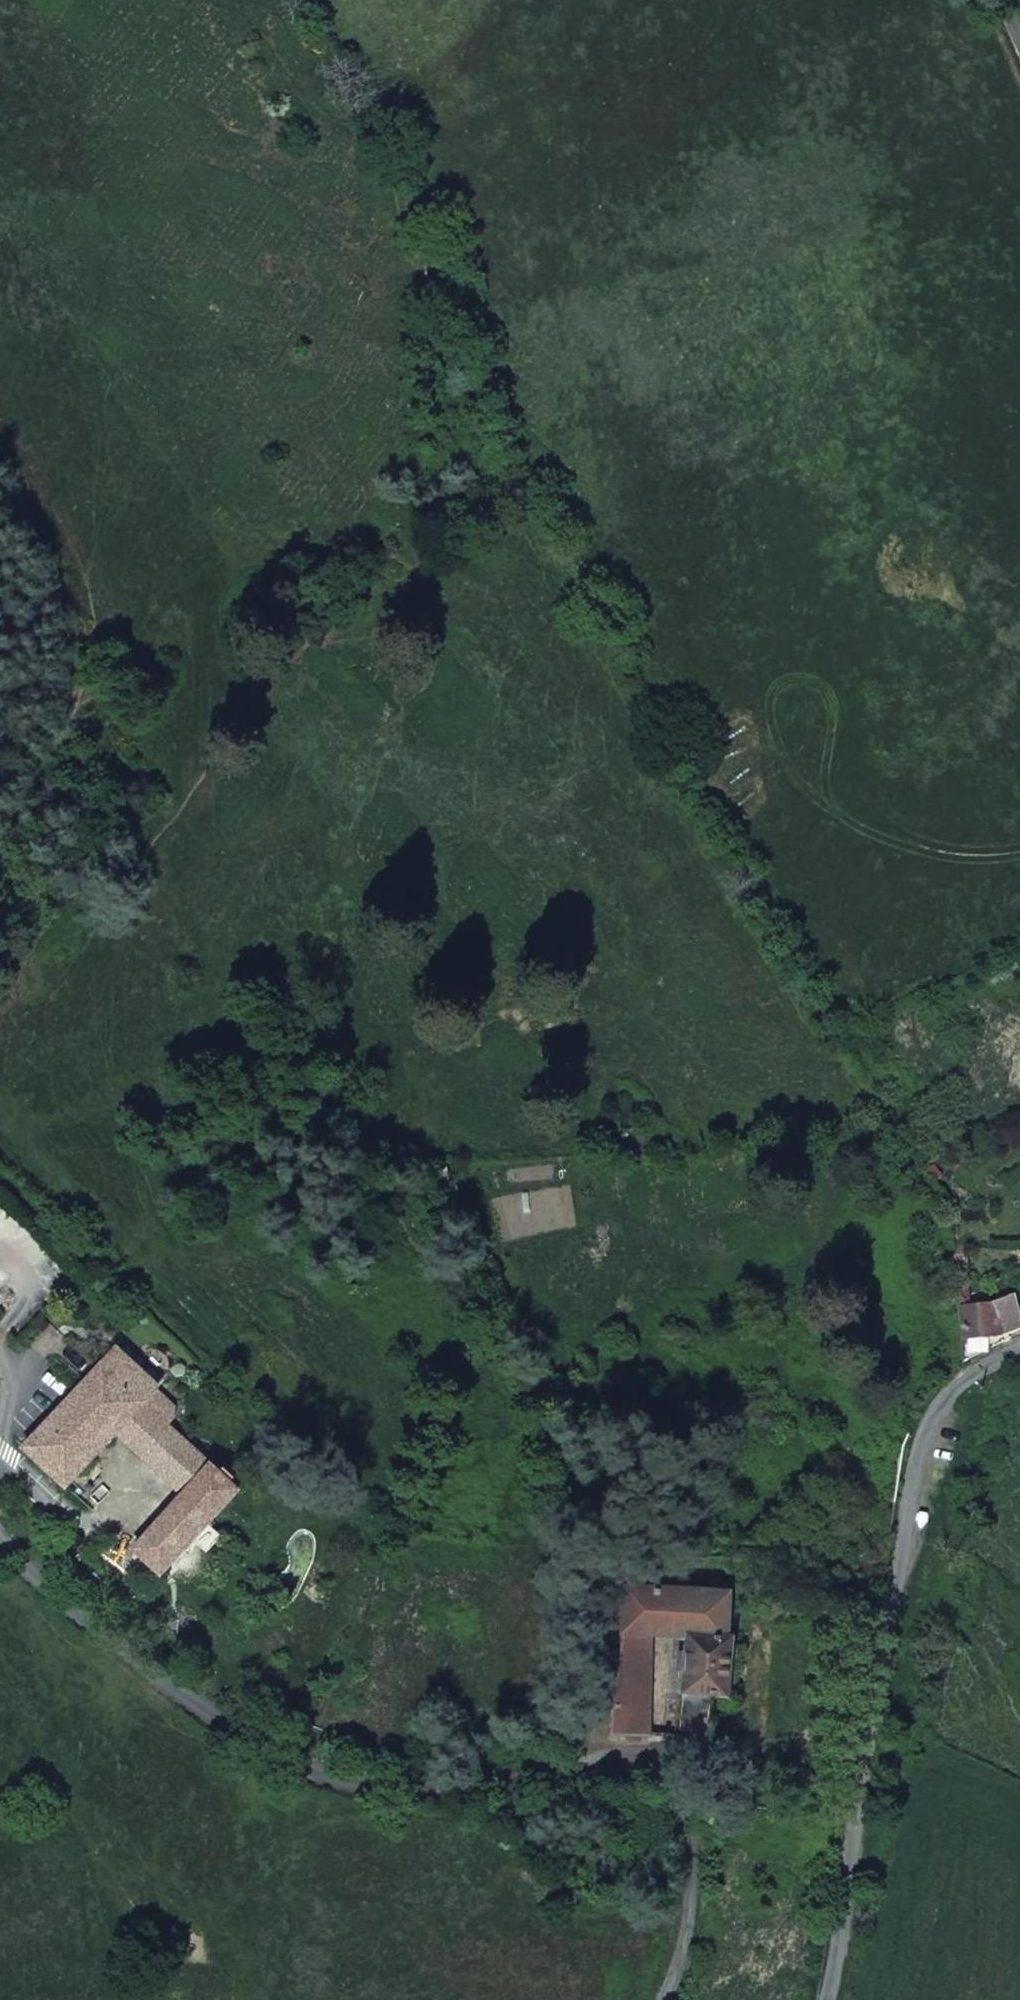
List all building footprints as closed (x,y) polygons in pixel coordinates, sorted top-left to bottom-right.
[(962,1253),(958,1241),(945,1240),(947,1255),(962,1253)] [(985,1299),(955,1306),(959,1330),(992,1326),(1011,1306),(1008,1289),(985,1299)] [(18,1439),(55,1472),(103,1424),(116,1411),(137,1433),(154,1416),(127,1391),(143,1375),(105,1342),(93,1353),(18,1439)] [(170,1486),(197,1456),(154,1416),(137,1433),(116,1411),(103,1424),(170,1486)] [(124,1536),(153,1563),(189,1529),(228,1484),(197,1456),(170,1486),(124,1536)] [(683,1649),(681,1733),(695,1733),(728,1736),(729,1632),(723,1633),(723,1590),(627,1583),(624,1628),(658,1629),(675,1630),(683,1649)] [(624,1628),(620,1699),(655,1702),(658,1629),(624,1628)] [(620,1699),(618,1730),(654,1732),(655,1702),(620,1699)]
